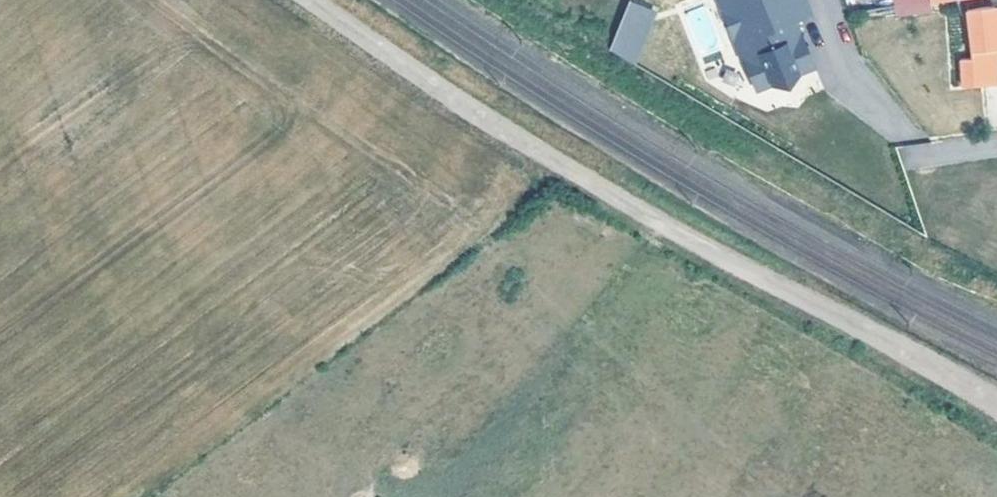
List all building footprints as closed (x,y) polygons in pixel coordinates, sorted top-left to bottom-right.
[(628,0),(609,52),(635,62),(655,10),(628,0)] [(716,5),(748,70),(750,68),(765,98),(778,90),(795,90),(804,77),(818,70),(795,25),(811,17),(803,0),(726,0),(716,5)] [(970,5),(975,53),(963,54),(965,81),(996,79),(996,50),(996,46),(996,2),(970,5)] [(992,121),(996,120),(996,87),(985,90),(992,121)]
